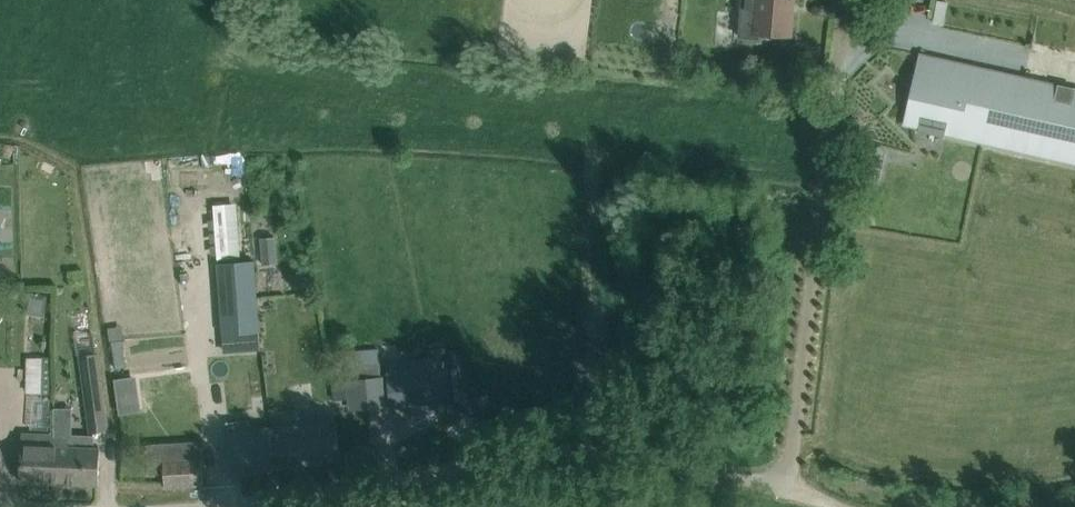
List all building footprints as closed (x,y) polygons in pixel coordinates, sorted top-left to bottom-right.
[(768,34),(790,35),(793,0),(758,0),(755,33),(768,34)] [(920,54),(905,124),(1074,162),(1074,89),(920,54)] [(229,253),(225,199),(215,200),(219,254),(229,253)] [(278,263),(276,237),(263,238),(265,264),(278,263)] [(260,332),(255,261),(220,263),(225,334),(260,332)] [(87,272),(71,273),(71,295),(70,295),(71,334),(83,333),(82,296),(90,295),(87,272)] [(27,291),(24,313),(45,316),(48,294),(27,291)] [(209,380),(265,374),(263,340),(206,347),(209,380)] [(96,354),(81,356),(91,433),(108,431),(96,354)] [(25,390),(41,391),(42,355),(26,355),(25,390)] [(387,363),(392,405),(445,400),(441,358),(387,363)] [(385,405),(382,378),(381,363),(347,366),(351,409),(385,405)] [(120,379),(123,397),(135,394),(132,377),(120,379)] [(55,410),(55,438),(58,439),(58,448),(63,448),(62,463),(68,463),(67,483),(99,484),(101,450),(95,450),(95,440),(73,439),(73,410),(55,410)] [(269,426),(251,429),(250,420),(228,423),(235,474),(276,469),(270,432),(269,426)] [(270,432),(276,469),(341,460),(337,430),(291,436),(290,429),(270,432)] [(23,433),(21,481),(67,483),(68,463),(62,463),(63,448),(58,448),(58,439),(55,438),(53,438),(54,435),(23,433)] [(202,441),(150,444),(151,473),(166,472),(166,486),(204,484),(205,484),(204,458),(203,458),(202,441)]
